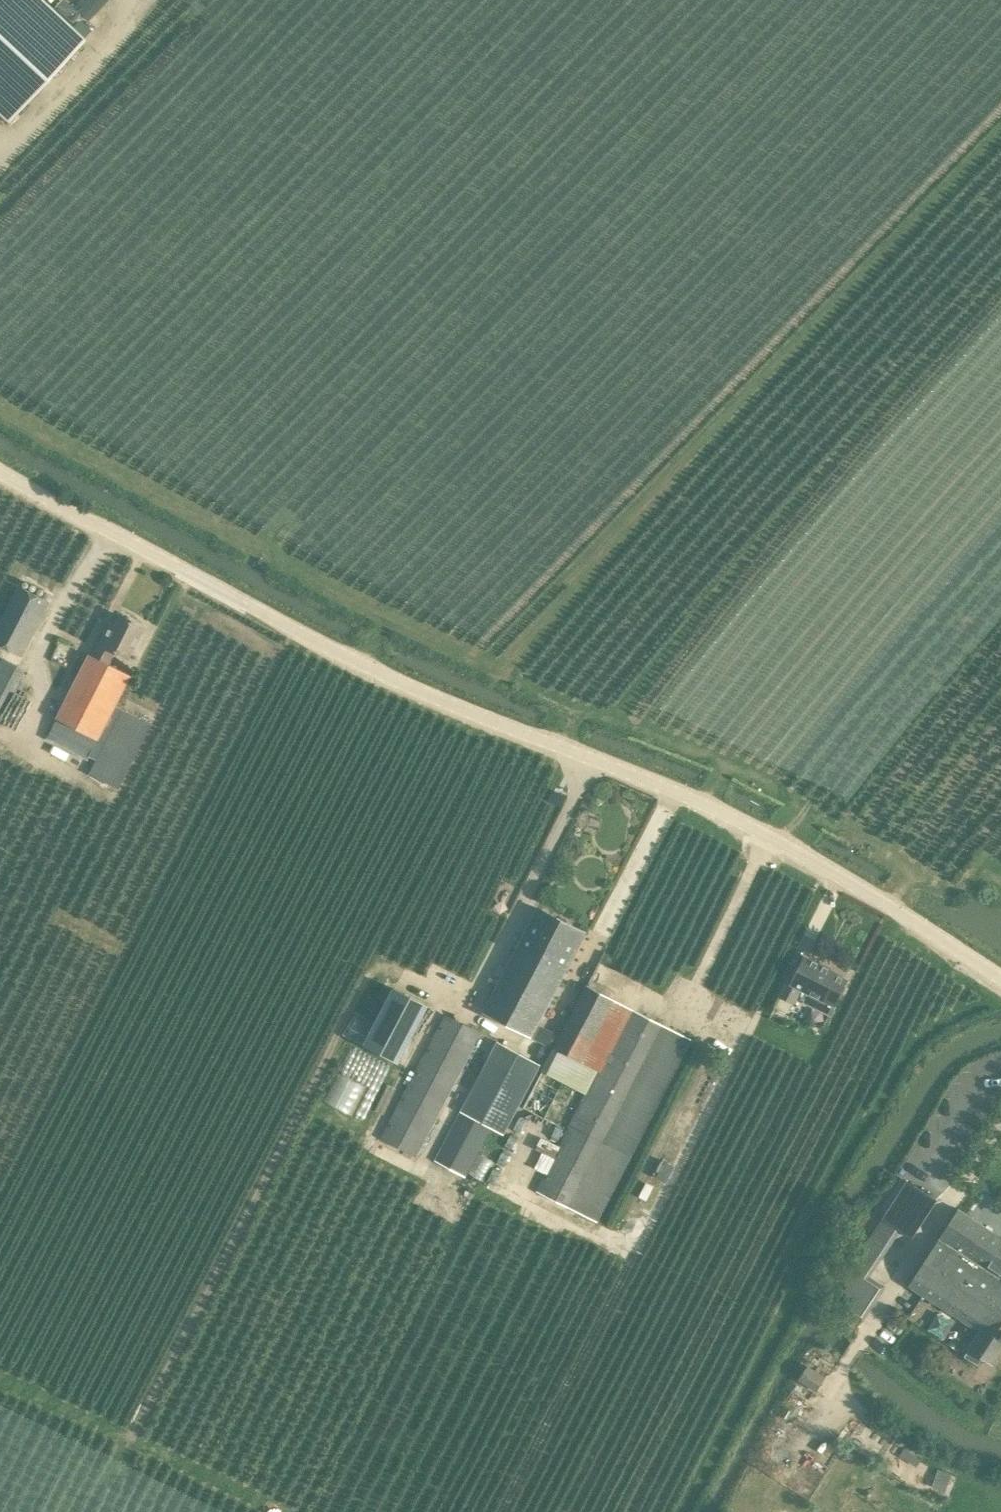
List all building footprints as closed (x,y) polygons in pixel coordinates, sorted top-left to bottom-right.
[(30,98),(85,40),(42,0),(0,0),(0,115),(8,122),(30,98)] [(70,16),(84,26),(103,0),(82,0),(70,16)] [(23,656),(50,602),(18,586),(0,622),(0,644),(23,656)] [(110,621),(92,657),(107,665),(115,651),(129,658),(144,626),(121,615),(117,622),(110,621)] [(58,717),(98,737),(114,705),(129,676),(107,665),(92,657),(90,656),(58,717)] [(8,692),(0,688),(0,708),(8,692)] [(98,737),(88,757),(96,760),(89,774),(119,788),(152,724),(122,709),(114,705),(98,737)] [(501,977),(484,1010),(508,1022),(562,919),(537,907),(506,967),(499,964),(495,974),(501,977)] [(586,931),(562,919),(508,1022),(532,1035),(586,931)] [(792,983),(789,982),(788,981),(781,996),(794,1002),(801,988),(811,993),(807,1000),(831,1012),(847,979),(835,973),(836,972),(830,969),(831,967),(822,962),(821,964),(805,957),(792,983)] [(542,1071),(524,1106),(567,1129),(535,1191),(597,1222),(630,1157),(632,1157),(693,1039),(634,1009),(587,983),(542,1071)] [(385,1001),(363,1044),(399,1063),(429,1005),(392,987),(391,989),(385,984),(378,996),(385,1001)] [(446,1013),(381,1137),(417,1156),(481,1031),(446,1013)] [(540,1062),(497,1040),(435,1159),(465,1175),(490,1126),(503,1133),(540,1062)] [(908,1285),(956,1316),(980,1332),(964,1356),(978,1365),(982,1357),(993,1364),(1000,1352),(1000,1238),(958,1209),(908,1285)] [(825,1376),(808,1365),(798,1379),(816,1390),(825,1376)]
